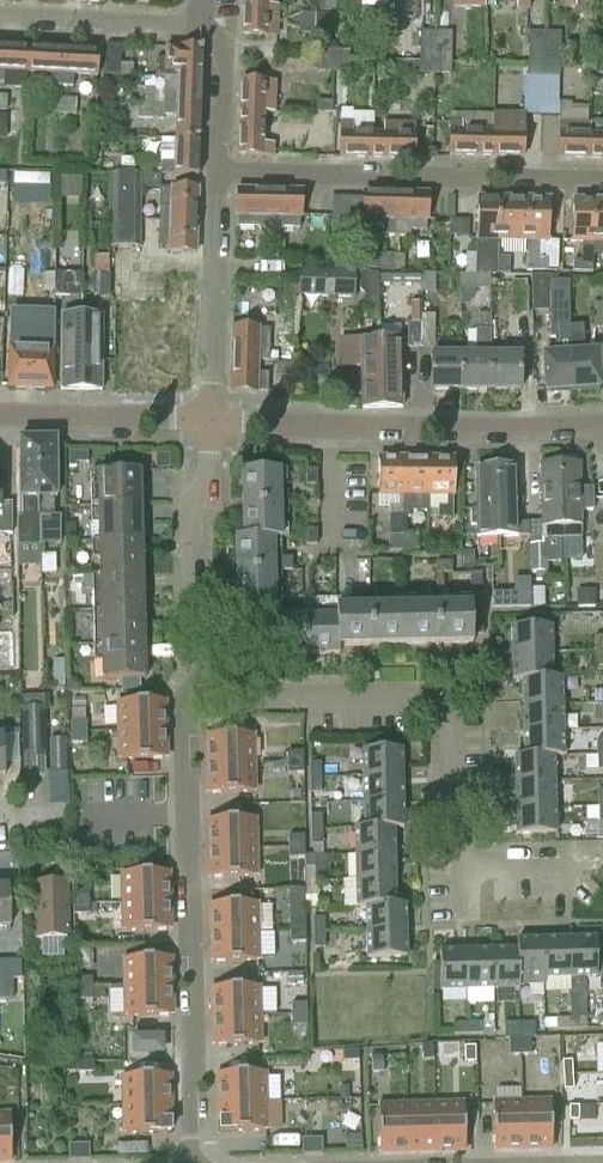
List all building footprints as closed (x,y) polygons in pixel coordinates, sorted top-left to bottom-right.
[(242,36),(276,37),(277,6),(267,6),(268,0),(243,0),(242,36)] [(336,0),(323,0),(319,0),(319,12),(315,12),(315,33),(333,34),(333,12),(336,12),(336,0)] [(515,9),(528,9),(528,0),(516,0),(515,9)] [(310,29),(311,8),(296,8),(295,29),(310,29)] [(383,26),(383,13),(371,12),(371,26),(383,26)] [(435,63),(436,31),(420,31),(419,63),(435,63)] [(452,32),(436,31),(435,63),(451,64),(452,32)] [(543,78),(545,32),(528,32),(527,77),(543,78)] [(545,32),(543,78),(559,78),(561,33),(545,32)] [(375,61),(384,61),(384,41),(375,41),(375,61)] [(121,46),(105,45),(104,76),(132,78),(133,65),(120,65),(121,46)] [(177,78),(202,79),(203,46),(166,45),(165,60),(155,60),(155,78),(177,78)] [(0,48),(0,85),(3,85),(4,72),(27,73),(28,49),(0,48)] [(28,49),(27,73),(50,74),(49,87),(49,98),(45,98),(44,114),(60,115),(61,97),(61,88),(63,51),(28,49)] [(333,61),(333,50),(317,50),(317,61),(333,61)] [(333,50),(333,61),(349,62),(349,51),(333,50)] [(63,51),(61,88),(70,88),(73,88),(73,75),(97,77),(99,53),(63,51)] [(333,61),(317,61),(317,72),(333,73),(333,61)] [(349,62),(333,61),(333,73),(349,73),(349,62)] [(435,63),(419,63),(419,73),(433,74),(434,74),(435,63)] [(451,64),(435,63),(434,74),(451,75),(451,64)] [(525,77),(524,115),(524,116),(542,117),(543,78),(527,77),(525,77)] [(164,93),(163,110),(201,111),(202,79),(177,78),(177,93),(164,93)] [(543,78),(542,117),(559,117),(559,104),(559,78),(543,78)] [(240,118),(264,119),(264,113),(274,114),(275,83),(241,81),(240,118)] [(138,88),(137,104),(153,104),(154,89),(138,88)] [(61,97),(60,115),(76,116),(77,98),(70,98),(61,97)] [(315,101),(315,113),(332,114),(333,102),(315,101)] [(153,104),(137,104),(137,119),(153,119),(153,104)] [(595,159),(596,136),(590,135),(590,125),(572,125),(573,104),(559,104),(559,117),(559,125),(559,159),(595,159)] [(201,111),(163,110),(163,116),(176,116),(175,143),(200,143),(201,111)] [(486,157),(487,114),(451,114),(451,122),(450,122),(449,156),(486,157)] [(487,114),(486,157),(523,157),(524,116),(524,115),(487,114)] [(264,119),(240,118),(238,155),(272,157),(272,145),(263,144),(264,119)] [(376,159),(377,135),(352,134),(352,124),(340,124),(340,158),(376,159)] [(383,135),(377,135),(376,159),(413,159),(414,126),(383,125),(383,135)] [(200,143),(175,143),(174,163),(161,163),(161,175),(198,176),(200,143)] [(135,158),(135,175),(141,175),(151,175),(152,159),(135,158)] [(46,201),(46,170),(11,170),(10,200),(46,201)] [(141,175),(135,175),(109,174),(109,221),(140,221),(141,175)] [(81,194),(81,177),(58,176),(57,192),(81,194)] [(159,220),(196,221),(197,189),(160,188),(159,220)] [(268,217),(269,191),(237,190),(236,216),(237,216),(237,227),(268,228),(268,217)] [(301,191),(269,191),(268,217),(281,217),(281,228),(299,229),(300,217),(300,216),(301,191)] [(363,230),(382,230),(382,219),(394,219),(395,219),(395,194),(363,193),(363,230)] [(395,219),(394,219),(394,237),(409,238),(409,231),(426,231),(427,194),(395,194),(395,219)] [(477,198),(476,275),(476,278),(492,278),(497,278),(497,273),(498,258),(504,258),(505,198),(477,198)] [(505,198),(504,258),(509,258),(526,258),(527,199),(505,198)] [(527,199),(526,258),(526,272),(547,272),(547,259),(538,259),(538,241),(548,242),(548,199),(527,199)] [(596,256),(597,200),(573,200),(572,242),(581,242),(580,262),(572,261),(572,272),(595,273),(596,256)] [(196,221),(159,220),(158,252),(195,253),(196,221)] [(140,221),(109,221),(109,248),(140,248),(140,221)] [(470,223),(452,223),(451,238),(470,238),(470,223)] [(284,258),(284,240),(272,240),(272,257),(284,258)] [(356,269),(378,270),(378,254),(356,254),(356,269)] [(381,255),(380,272),(404,273),(404,255),(381,255)] [(53,296),(82,298),(82,273),(81,273),(81,258),(56,259),(56,274),(53,274),(53,296)] [(498,258),(497,273),(509,274),(509,258),(504,258),(498,258)] [(191,270),(159,269),(158,337),(190,337),(191,270)] [(301,270),(300,296),(353,298),(354,272),(301,270)] [(404,273),(380,272),(380,284),(421,285),(422,274),(404,273)] [(0,287),(0,300),(12,301),(15,274),(1,273),(0,287)] [(358,273),(358,288),(363,293),(378,293),(378,273),(358,273)] [(109,297),(110,274),(93,274),(93,297),(109,297)] [(421,285),(421,294),(435,294),(436,274),(422,274),(421,285)] [(476,278),(476,275),(462,275),(461,290),(492,290),(492,278),(476,278)] [(568,326),(570,326),(569,282),(551,282),(550,276),(530,276),(532,312),(549,311),(549,337),(549,339),(557,339),(558,354),(543,355),(545,391),(572,390),(569,336),(568,326)] [(593,303),(594,329),(602,329),(602,303),(593,303)] [(30,389),(32,310),(22,310),(22,336),(9,335),(8,388),(30,389)] [(32,310),(30,389),(52,389),(53,349),(53,331),(42,331),(41,310),(32,310)] [(475,355),(461,355),(461,391),(490,391),(490,355),(490,330),(490,314),(478,314),(478,330),(475,330),(475,355)] [(420,323),(420,348),(434,348),(434,315),(420,315),(420,323)] [(83,390),(84,316),(61,316),(60,390),(83,390)] [(84,316),(83,390),(102,390),(102,316),(84,316)] [(420,348),(420,323),(407,323),(407,348),(420,348)] [(583,325),(570,326),(568,326),(569,336),(572,390),(600,388),(598,352),(585,353),(583,325)] [(232,328),(231,360),(257,361),(269,361),(270,330),(258,329),(232,328)] [(381,338),(383,408),(402,408),(400,337),(381,338)] [(383,408),(381,338),(341,339),(341,367),(360,367),(361,409),(383,408)] [(461,391),(461,355),(431,355),(431,391),(461,391)] [(490,355),(490,391),(520,391),(520,355),(490,355)] [(257,361),(231,360),(230,392),(256,393),(256,392),(267,392),(268,373),(257,373),(257,361)] [(293,364),(278,364),(276,364),(276,376),(293,376),(293,364)] [(38,518),(37,439),(19,439),(20,498),(22,498),(22,518),(38,518)] [(37,439),(38,518),(40,518),(40,545),(60,544),(60,516),(53,516),(53,498),(56,498),(55,439),(37,439)] [(170,454),(156,454),(156,470),(171,469),(170,454)] [(403,518),(403,458),(378,458),(378,506),(389,506),(389,518),(403,518)] [(403,458),(403,518),(410,518),(410,512),(428,512),(428,508),(427,508),(428,458),(403,458)] [(452,459),(428,458),(427,508),(428,508),(438,508),(437,518),(452,518),(452,459)] [(579,464),(559,465),(561,539),(581,538),(579,464)] [(561,539),(559,465),(539,466),(541,523),(530,523),(531,574),(548,574),(548,562),(562,561),(561,539)] [(516,466),(496,467),(497,537),(518,537),(517,523),(516,466)] [(497,537),(496,467),(475,467),(477,538),(497,537)] [(242,537),(281,536),(280,514),(288,514),(287,492),(280,492),(279,469),(241,470),(242,537)] [(306,469),(306,485),(317,485),(317,469),(306,469)] [(91,507),(141,506),(140,470),(90,472),(91,507)] [(11,534),(12,503),(0,503),(0,534),(11,534)] [(141,506),(91,507),(91,524),(98,524),(98,541),(142,540),(141,506)] [(518,537),(529,536),(529,522),(517,523),(518,537)] [(403,551),(403,535),(388,536),(388,551),(403,551)] [(403,535),(403,551),(418,550),(418,535),(403,535)] [(281,536),(242,537),(235,537),(236,606),(275,605),(274,581),(282,581),(282,571),(292,571),(292,558),(281,558),(281,536)] [(98,541),(91,541),(91,559),(99,559),(99,575),(142,575),(142,540),(98,541)] [(53,550),(38,550),(37,570),(52,570),(53,550)] [(461,551),(462,566),(474,565),(473,550),(461,551)] [(452,562),(435,562),(436,574),(452,574),(452,562)] [(426,606),(404,607),(405,645),(472,644),(472,635),(482,635),(481,573),(469,573),(470,605),(449,606),(449,598),(438,599),(438,590),(425,590),(426,606)] [(142,575),(99,575),(83,575),(84,589),(92,589),(93,610),(143,609),(142,575)] [(578,590),(578,606),(596,606),(595,590),(578,590)] [(492,592),(492,608),(529,608),(529,592),(513,592),(492,592)] [(338,647),(337,609),(315,609),(315,599),(302,599),(302,609),(292,610),(292,617),(262,618),(262,632),(269,632),(270,656),(338,654),(338,647)] [(405,645),(404,607),(337,609),(338,647),(405,645)] [(143,609),(93,610),(94,645),(144,643),(143,609)] [(13,619),(0,619),(0,656),(14,655),(14,654),(14,640),(10,637),(10,633),(14,629),(13,619)] [(512,654),(551,653),(550,626),(511,627),(512,654)] [(602,651),(602,636),(594,636),(594,652),(602,651)] [(145,679),(144,643),(94,645),(94,661),(101,661),(102,680),(145,679)] [(594,652),(595,667),(602,666),(602,651),(594,652)] [(552,678),(551,653),(512,654),(512,680),(522,680),(552,679),(552,678)] [(561,677),(552,678),(552,679),(522,680),(523,705),(562,704),(561,677)] [(69,678),(69,690),(81,690),(81,684),(75,678),(69,678)] [(165,730),(164,701),(118,703),(119,731),(148,730),(165,730)] [(562,730),(562,704),(523,705),(523,731),(562,730)] [(43,708),(21,708),(23,756),(45,755),(43,708)] [(71,732),(87,732),(87,721),(71,722),(71,732)] [(148,730),(119,731),(119,760),(166,759),(165,730),(148,730)] [(562,730),(523,731),(524,756),(553,755),(553,757),(563,757),(562,730)] [(87,732),(71,732),(71,743),(87,743),(87,732)] [(207,765),(253,764),(252,735),(206,736),(207,765)] [(49,738),(50,773),(66,772),(64,738),(49,738)] [(362,777),(402,776),(401,749),(362,750),(362,777)] [(303,762),(303,752),(287,752),(287,763),(303,762)] [(553,755),(524,756),(514,756),(515,783),(554,782),(553,757),(553,755)] [(303,773),(303,762),(287,763),(288,774),(303,773)] [(310,778),(321,778),(321,763),(310,763),(310,778)] [(254,792),(253,764),(207,765),(207,793),(254,792)] [(402,802),(402,776),(362,777),(363,803),(402,802)] [(321,793),(321,778),(310,778),(310,793),(321,793)] [(555,808),(554,782),(515,783),(515,809),(555,808)] [(402,802),(363,803),(364,828),(393,827),(393,829),(403,828),(402,802)] [(555,808),(515,809),(516,835),(555,834),(555,808)] [(311,830),(322,830),(322,815),(311,815),(311,830)] [(217,849),(255,848),(254,819),(208,820),(209,849),(217,849)] [(393,827),(364,828),(354,828),(355,855),(394,854),(393,829),(393,827)] [(323,845),(322,830),(311,830),(312,845),(323,845)] [(304,847),(304,836),(288,836),(289,847),(294,847),(304,847)] [(305,857),(304,847),(294,847),(289,847),(289,858),(305,857)] [(256,877),(255,848),(217,849),(209,849),(209,878),(256,877)] [(394,854),(355,855),(355,881),(395,880),(394,854)] [(304,882),(315,881),(315,866),(304,867),(304,882)] [(168,873),(122,874),(123,902),(155,902),(169,901),(168,873)] [(395,880),(355,881),(356,907),(366,907),(395,907),(395,904),(395,880)] [(35,939),(63,938),(69,938),(68,881),(34,881),(35,939)] [(316,896),(315,881),(304,882),(305,897),(316,896)] [(0,886),(0,926),(10,926),(9,886),(0,886)] [(289,891),(289,908),(304,907),(304,891),(289,891)] [(74,903),(89,903),(89,892),(74,893),(74,903)] [(155,902),(123,902),(123,931),(169,930),(170,930),(169,905),(169,901),(155,902)] [(90,914),(89,903),(74,903),(74,914),(90,914)] [(211,933),(257,932),(256,903),(210,905),(211,933)] [(405,904),(395,904),(395,907),(366,907),(366,932),(405,931),(405,904)] [(313,933),(324,933),(324,918),(313,918),(313,933)] [(290,932),(306,931),(305,921),(290,921),(290,932)] [(306,931),(290,932),(290,943),(306,942),(306,931)] [(405,931),(366,932),(367,959),(406,958),(405,931)] [(257,932),(211,933),(211,962),(258,961),(257,932)] [(324,933),(313,933),(314,948),(325,948),(324,933)] [(570,939),(570,978),(596,977),(595,938),(570,939)] [(545,978),(544,939),(516,940),(516,950),(517,985),(519,985),(545,985),(545,978)] [(570,978),(570,939),(544,939),(545,978),(570,978)] [(492,990),(491,950),(465,951),(466,990),(492,990)] [(516,950),(491,950),(492,990),(519,989),(519,985),(517,985),(516,950)] [(466,990),(465,951),(439,952),(439,973),(440,990),(440,991),(466,990)] [(125,988),(171,987),(170,958),(124,959),(125,988)] [(289,986),(305,985),(305,973),(289,974),(289,986)] [(76,989),(92,989),(92,978),(76,978),(76,989)] [(14,999),(12,979),(0,980),(0,1000),(14,999)] [(171,987),(125,988),(125,1017),(172,1015),(171,987)] [(213,1017),(259,1016),(258,987),(212,988),(213,1017)] [(92,989),(76,989),(77,1000),(92,1000),(92,989)] [(291,1015),(307,1014),(307,1004),(291,1004),(291,1015)] [(307,1025),(307,1014),(291,1015),(292,1026),(307,1025)] [(259,1016),(213,1017),(213,1045),(260,1044),(259,1016)] [(571,1029),(571,1018),(556,1018),(556,1029),(571,1029)] [(586,1018),(571,1018),(571,1029),(586,1029),(586,1018)] [(534,1022),(519,1023),(519,1039),(535,1038),(534,1038),(534,1022)] [(468,1034),(467,1023),(452,1023),(453,1034),(468,1034)] [(467,1023),(468,1034),(483,1033),(483,1023),(467,1023)] [(519,1039),(519,1023),(503,1023),(504,1039),(519,1039)] [(134,1052),(161,1052),(161,1037),(134,1037),(134,1052)] [(520,1055),(519,1039),(509,1040),(509,1055),(520,1055)] [(519,1039),(520,1055),(531,1055),(530,1039),(519,1039)] [(423,1060),(434,1060),(432,1044),(421,1045),(423,1060)] [(475,1063),(475,1047),(462,1047),(462,1063),(475,1063)] [(343,1050),(343,1061),(359,1061),(359,1050),(343,1050)] [(384,1072),(382,1056),(372,1057),(373,1073),(384,1072)] [(78,1062),(78,1073),(94,1072),(94,1061),(78,1062)] [(572,1075),(572,1061),(562,1062),(563,1076),(572,1075)] [(219,1103),(265,1102),(264,1073),(218,1074),(219,1103)] [(124,1105),(170,1104),(169,1075),(123,1076),(124,1105)] [(573,1090),(572,1075),(563,1076),(564,1090),(573,1090)] [(338,1099),(348,1099),(348,1088),(338,1088),(338,1099)] [(341,1111),(340,1100),(327,1101),(328,1111),(341,1111)] [(266,1130),(265,1102),(219,1103),(220,1131),(266,1130)] [(550,1102),(522,1103),(523,1149),(551,1148),(550,1102)] [(523,1149),(522,1103),(493,1103),(494,1150),(523,1149)] [(171,1133),(170,1104),(124,1105),(124,1134),(171,1133)] [(463,1104),(435,1105),(436,1151),(465,1151),(463,1104)] [(436,1151),(435,1105),(407,1106),(408,1152),(436,1151)] [(408,1152),(407,1106),(378,1106),(380,1153),(408,1152)] [(579,1107),(569,1107),(569,1121),(579,1121),(579,1107)] [(9,1115),(0,1115),(0,1162),(10,1162),(9,1115)] [(345,1136),(345,1151),(360,1151),(360,1136),(345,1136)] [(321,1139),(302,1140),(302,1154),(322,1154),(321,1139)] [(89,1159),(89,1145),(69,1145),(69,1160),(89,1159)]
